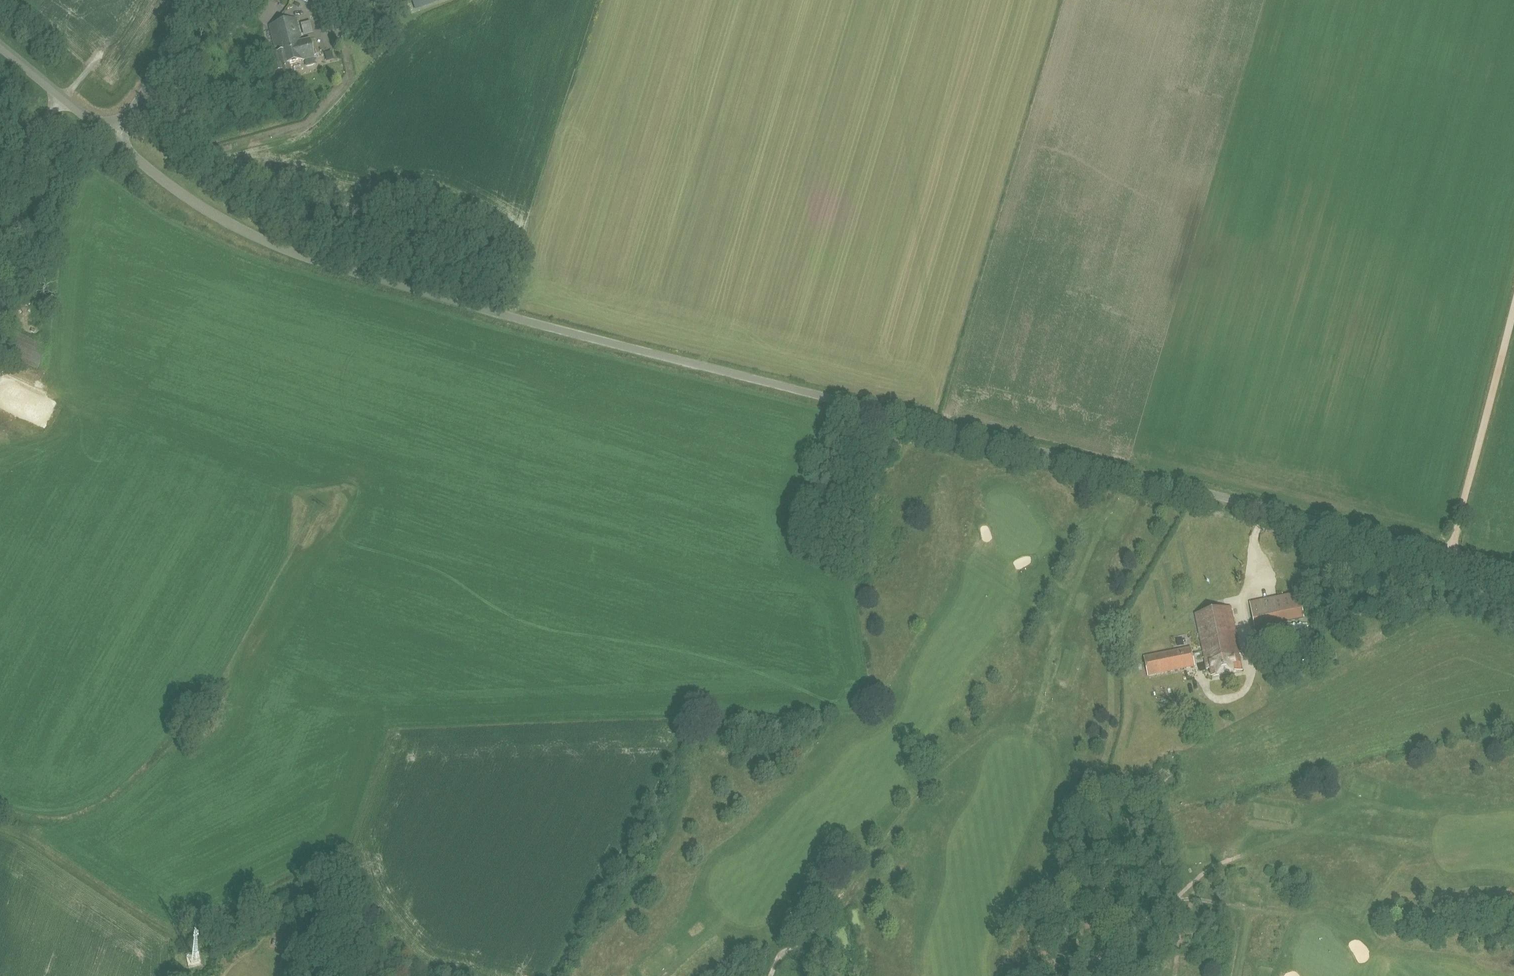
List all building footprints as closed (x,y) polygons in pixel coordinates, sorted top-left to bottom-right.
[(296,19),(276,24),(286,65),(306,60),(307,65),(309,66),(314,64),(315,63),(313,58),(314,57),(314,55),(315,55),(316,53),(315,50),(314,49),(312,50),(310,39),(302,42),(296,19)] [(276,24),(269,25),(275,48),(270,50),(272,55),(271,55),(278,82),(287,80),(286,77),(292,76),(289,64),(286,65),(276,24)] [(1250,603),(1254,627),(1304,617),(1299,593),(1250,603)] [(1206,663),(1210,662),(1212,676),(1239,671),(1235,654),(1240,653),(1231,607),(1196,614),(1206,663)] [(1149,675),(1195,665),(1191,648),(1145,657),(1149,675)]
